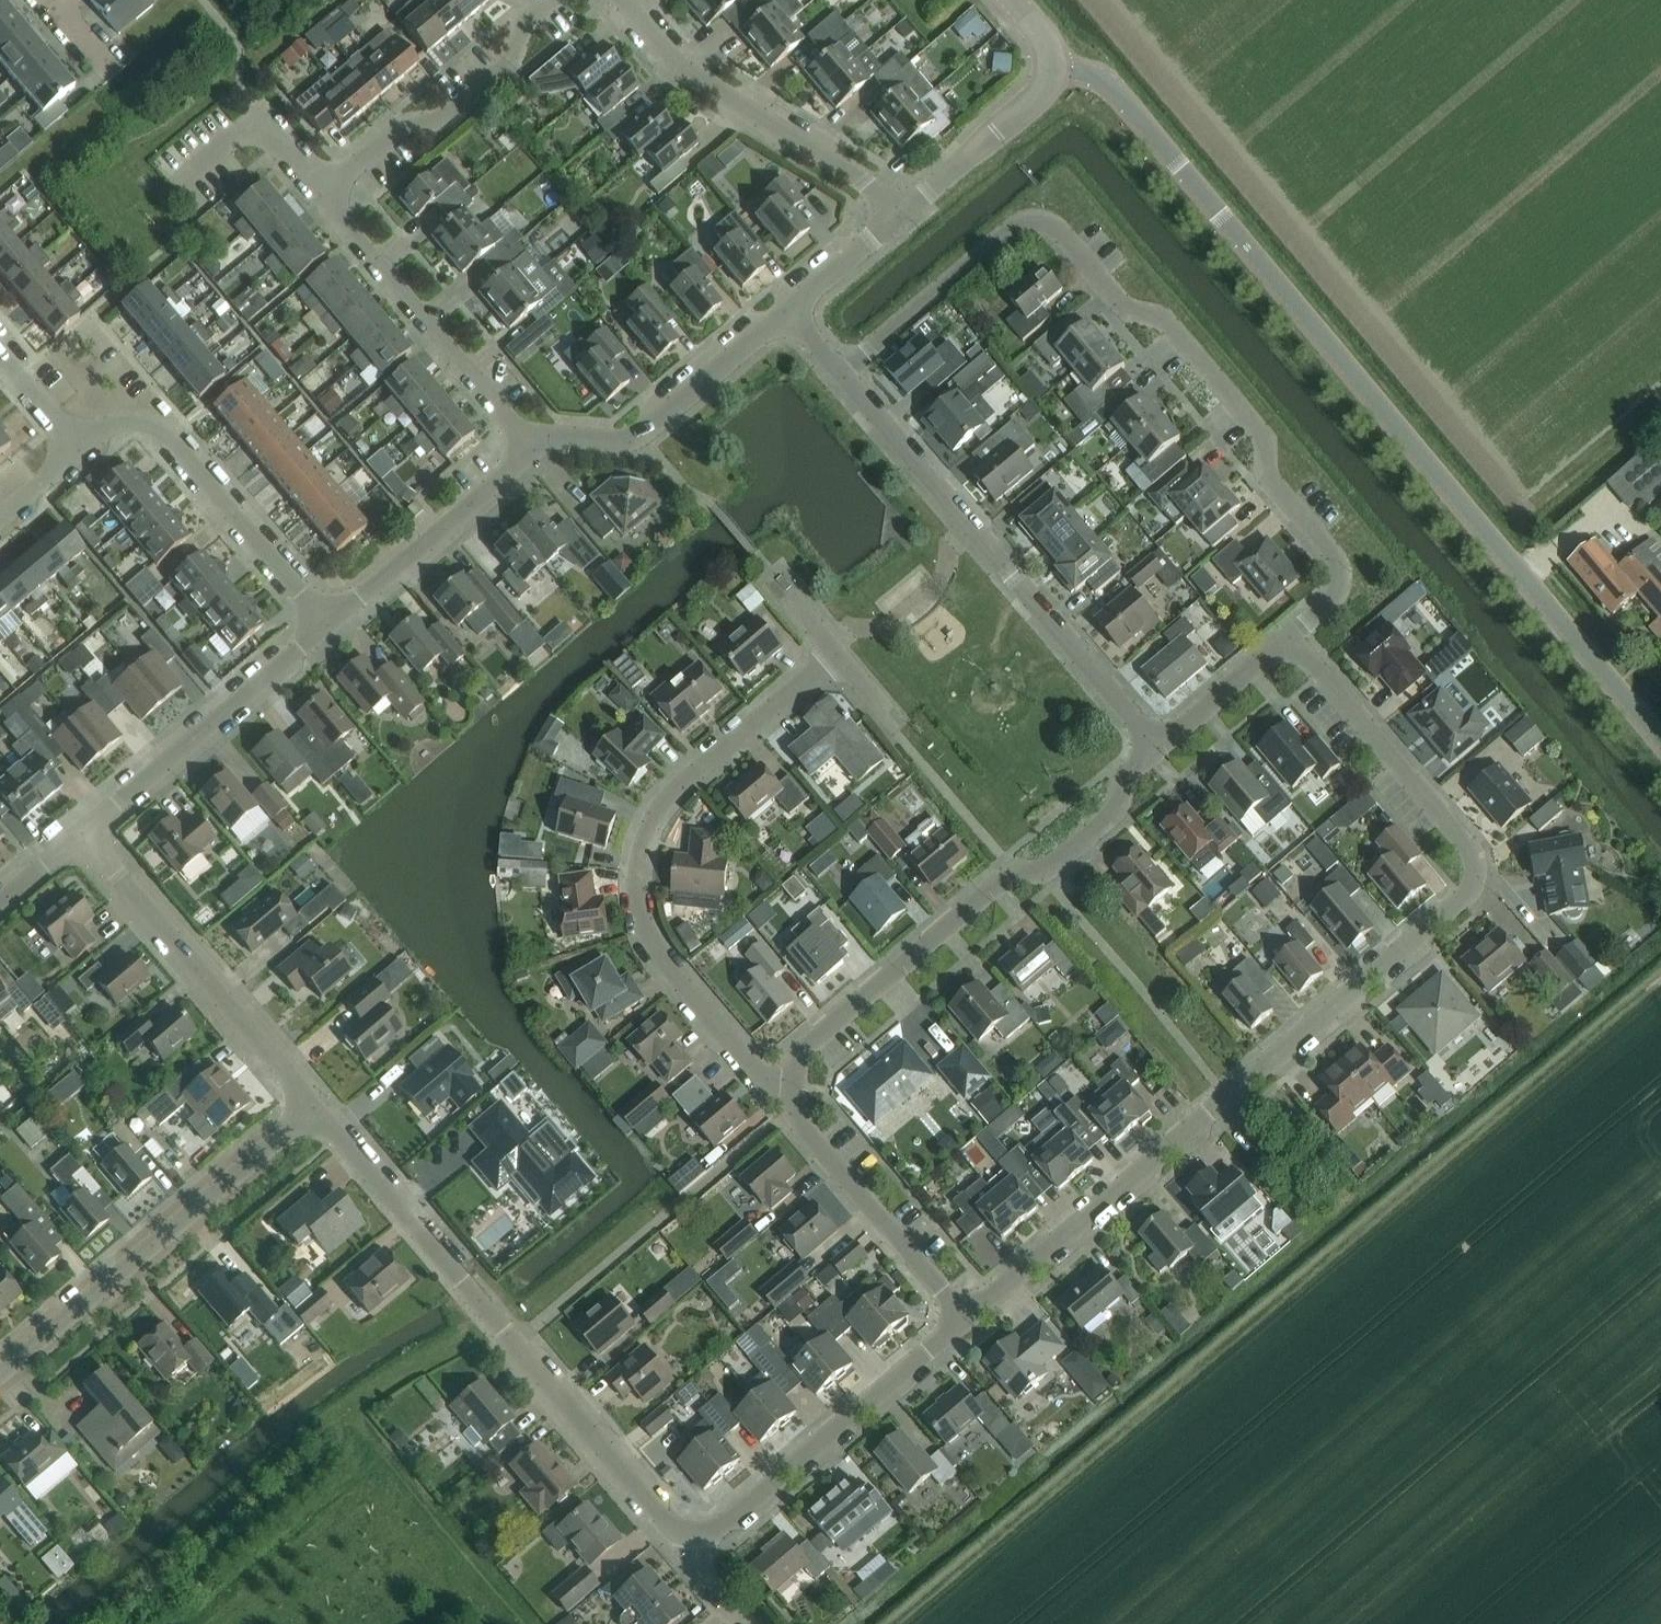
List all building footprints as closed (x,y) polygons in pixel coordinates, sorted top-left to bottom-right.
[(13,13),(1,0),(0,0),(0,24),(13,13)] [(135,20),(153,4),(150,0),(90,0),(119,34),(135,20)] [(362,11),(351,0),(350,0),(341,9),(352,21),(362,11)] [(445,37),(413,0),(395,16),(427,53),(445,37)] [(463,22),(444,0),(413,0),(445,37),(463,22)] [(463,22),(481,7),(475,0),(444,0),(463,22)] [(691,8),(700,0),(683,0),(691,8)] [(691,8),(707,26),(736,0),(700,0),(691,8)] [(788,21),(787,20),(802,8),(795,0),(757,0),(750,5),(759,15),(739,31),(755,50),(788,21)] [(968,4),(979,23),(1002,10),(996,0),(974,0),(968,4)] [(326,33),(345,17),(338,8),(319,24),(326,33)] [(816,46),(844,22),(835,12),(807,35),(816,46)] [(0,24),(0,55),(28,31),(13,13),(0,24)] [(904,20),(897,26),(906,37),(913,31),(904,20)] [(770,68),(804,40),(788,21),(755,50),(770,68)] [(853,33),(844,22),(816,46),(824,55),(805,72),(820,90),(854,62),(867,50),(853,33)] [(319,24),(305,36),(316,50),(322,45),(330,38),(326,33),(319,24)] [(393,38),(387,29),(368,45),(398,80),(418,63),(395,36),(393,38)] [(0,55),(0,63),(11,76),(43,50),(28,31),(0,55)] [(300,58),(310,51),(301,40),(281,57),(287,64),(298,56),(300,58)] [(569,47),(532,79),(542,91),(576,84),(585,95),(620,66),(601,44),(581,61),(569,47)] [(368,45),(349,60),(356,69),(379,96),(398,80),(368,45)] [(43,50),(11,76),(27,95),(58,68),(43,50)] [(882,67),(867,50),(854,62),(820,90),(836,108),(873,77),(872,75),(882,67)] [(872,75),(873,77),(881,86),(902,68),(909,63),(900,52),(882,67),(872,75)] [(1012,75),(1014,55),(994,53),(992,73),(1012,75)] [(356,69),(349,61),(330,76),(360,112),(379,96),(356,69)] [(902,68),(881,86),(889,95),(870,112),(885,130),(919,102),(931,92),(932,91),(918,73),(909,63),(902,68)] [(605,132),(626,114),(618,104),(638,88),(620,66),(585,95),(603,116),(596,122),(605,132)] [(58,68),(27,95),(42,113),(34,120),(44,132),(67,112),(58,100),(74,86),(58,68)] [(949,99),(962,90),(949,69),(935,78),(949,99)] [(329,77),(327,74),(312,88),(295,102),(320,132),(333,120),(340,129),(360,112),(330,76),(329,77)] [(919,102),(885,130),(901,148),(920,132),(928,142),(949,124),(941,113),(945,109),(931,92),(919,102)] [(498,102),(492,106),(501,117),(507,112),(498,102)] [(672,128),(672,127),(654,106),(634,123),(626,114),(605,132),(614,142),(621,136),(639,158),(646,152),(645,151),(672,128)] [(658,194),(686,170),(678,160),(698,144),(679,121),(672,127),(672,128),(645,151),(646,152),(663,172),(649,184),(658,194)] [(464,192),(463,192),(470,186),(446,158),(399,198),(415,217),(434,201),(443,210),(464,192)] [(711,182),(724,171),(713,158),(700,169),(711,182)] [(784,250),(808,230),(791,210),(803,200),(783,177),(762,195),(770,204),(755,216),(784,250)] [(241,232),(278,201),(263,183),(235,206),(244,217),(235,225),(241,232)] [(447,254),(480,226),(465,209),(472,203),(469,199),(479,190),(472,183),(470,186),(463,192),(464,192),(443,210),(451,220),(431,236),(447,254)] [(581,209),(591,203),(581,185),(570,191),(581,209)] [(664,213),(674,204),(668,196),(657,205),(664,213)] [(266,243),(294,220),(278,201),(241,232),(248,240),(257,233),(266,243)] [(545,208),(537,222),(549,229),(557,215),(545,208)] [(12,217),(6,209),(0,214),(0,218),(0,227),(12,217)] [(742,286),(765,267),(748,247),(758,239),(734,211),(713,229),(724,243),(713,252),(742,286)] [(17,244),(9,235),(20,226),(12,217),(0,227),(0,258),(17,244)] [(480,226),(447,254),(462,273),(482,256),(490,266),(511,248),(517,242),(523,237),(514,227),(504,236),(489,218),(480,226)] [(272,269),(309,238),(294,220),(266,243),(274,253),(265,261),(272,269)] [(296,279),(324,256),(309,238),(272,269),(278,276),(287,269),(296,279)] [(815,259),(834,247),(828,238),(810,250),(815,259)] [(478,292),(494,310),(527,282),(541,270),(517,242),(511,248),(490,266),(498,276),(478,292)] [(17,244),(0,258),(0,274),(8,283),(42,254),(35,246),(25,254),(17,244)] [(699,322),(721,304),(702,281),(712,273),(691,248),(670,266),(681,279),(670,288),(699,322)] [(23,301),(47,281),(39,271),(50,262),(42,254),(8,283),(23,301)] [(212,278),(218,273),(219,265),(214,259),(204,267),(212,278)] [(312,310),(322,302),(321,301),(349,278),(333,260),(306,283),(315,294),(305,302),(312,310)] [(1023,341),(1051,317),(1042,307),(1062,291),(1043,268),(1009,297),(1020,310),(1007,322),(1023,341)] [(529,312),(537,322),(546,314),(565,298),(541,270),(527,282),(494,310),(509,329),(529,312)] [(327,328),(364,296),(349,278),(321,301),(322,302),(330,312),(320,320),(327,328)] [(56,290),(47,281),(23,301),(39,319),(74,289),(67,281),(56,290)] [(137,325),(162,303),(147,285),(122,306),(137,325)] [(168,299),(175,293),(168,285),(160,291),(168,299)] [(647,285),(626,303),(637,316),(627,325),(641,343),(655,359),(678,340),(667,328),(677,320),(669,310),(655,293),(647,285)] [(258,298),(249,288),(232,302),(248,321),(267,305),(260,297),(258,298)] [(74,303),(81,297),(74,289),(39,319),(54,338),(79,316),(69,304),(72,301),(74,303)] [(175,308),(182,301),(175,293),(168,299),(175,308)] [(352,338),(379,315),(364,296),(327,328),(334,336),(343,328),(352,338)] [(153,343),(178,322),(162,303),(137,325),(153,343)] [(227,314),(217,322),(225,332),(235,324),(227,314)] [(526,331),(506,348),(514,358),(535,341),(555,324),(546,314),(537,322),(526,331)] [(358,364),(395,333),(379,315),(352,338),(360,348),(351,356),(358,364)] [(198,335),(205,329),(198,321),(191,327),(198,335)] [(168,361),(193,340),(178,322),(153,343),(168,361)] [(1098,335),(1088,322),(1067,340),(1056,327),(1034,345),(1053,368),(1064,359),(1074,371),(1109,342),(1101,333),(1098,335)] [(205,344),(212,338),(205,329),(198,335),(205,344)] [(580,342),(565,354),(577,368),(605,402),(629,381),(612,361),(624,352),(604,329),(584,346),(580,342)] [(382,374),(410,351),(395,333),(358,364),(364,372),(373,364),(382,374)] [(935,354),(921,338),(886,368),(907,393),(936,369),(946,381),(967,363),(949,342),(935,354)] [(284,362),(292,355),(278,339),(270,346),(284,362)] [(184,379),(209,358),(193,340),(168,361),(184,379)] [(1093,415),(1115,397),(1104,384),(1125,366),(1114,353),(1117,351),(1109,342),(1074,371),(1085,384),(1074,393),(1093,415)] [(974,363),(985,354),(977,345),(966,355),(974,363)] [(331,368),(345,358),(337,348),(324,359),(331,368)] [(298,382),(299,381),(317,366),(306,354),(288,369),(298,382)] [(965,394),(997,367),(985,354),(974,363),(953,381),(965,394)] [(229,372),(236,366),(229,357),(222,364),(229,372)] [(199,398),(216,384),(224,376),(209,358),(184,379),(199,398)] [(391,410),(427,379),(412,361),(385,384),(394,395),(384,403),(391,410)] [(312,393),(330,378),(320,365),(302,381),(312,393)] [(957,394),(927,420),(954,451),(974,434),(981,441),(993,431),(986,423),(996,414),(982,398),(1006,378),(997,367),(965,394),(962,391),(957,394)] [(260,397),(245,379),(213,406),(228,425),(260,397)] [(415,421),(443,397),(427,379),(391,410),(397,418),(407,411),(415,421)] [(1138,400),(1127,387),(1115,397),(1093,415),(1112,437),(1120,430),(1131,443),(1168,413),(1157,403),(1143,398),(1143,397),(1138,400)] [(331,415),(344,404),(331,388),(318,399),(331,415)] [(366,389),(355,404),(368,413),(378,398),(366,389)] [(272,411),(260,397),(228,425),(244,443),(276,416),(285,408),(281,403),(272,411)] [(421,447),(458,416),(443,397),(415,421),(424,431),(414,439),(421,447)] [(1153,485),(1169,471),(1186,457),(1175,444),(1179,440),(1179,439),(1175,425),(1168,413),(1131,443),(1143,457),(1134,464),(1153,485)] [(352,439),(363,429),(350,415),(339,425),(352,439)] [(259,461),(291,434),(276,416),(244,443),(259,461)] [(446,457),(474,434),(458,416),(421,447),(428,454),(437,447),(446,457)] [(996,501),(1013,487),(1033,470),(1021,457),(1035,445),(1014,420),(988,442),(998,454),(973,474),(996,501)] [(10,445),(1,435),(6,430),(0,423),(0,454),(10,445)] [(274,479),(307,452),(291,434),(259,461),(274,479)] [(1660,490),(1660,462),(1660,461),(1656,460),(1644,448),(1620,470),(1648,501),(1660,490)] [(290,497),(322,470),(307,452),(274,479),(290,497)] [(94,490),(110,509),(149,476),(147,474),(135,473),(127,463),(118,471),(108,459),(85,479),(94,490)] [(1186,517),(1220,488),(1213,480),(1217,477),(1207,466),(1196,475),(1186,464),(1161,486),(1149,496),(1162,512),(1164,510),(1177,524),(1186,516),(1186,517)] [(305,516),(337,488),(322,470),(290,497),(305,516)] [(126,527),(158,500),(150,490),(151,479),(149,476),(110,509),(126,527)] [(623,535),(661,503),(658,500),(643,482),(612,480),(591,498),(595,503),(582,514),(596,531),(603,538),(616,527),(623,535)] [(1055,493),(1046,482),(1020,504),(1029,515),(1022,521),(1023,522),(1020,525),(1028,535),(1031,533),(1038,541),(1072,513),(1055,493)] [(409,503),(416,492),(402,483),(394,494),(409,503)] [(321,534),(353,507),(337,488),(305,516),(321,534)] [(1227,497),(1220,488),(1186,517),(1203,537),(1203,536),(1213,547),(1222,540),(1238,526),(1229,515),(1240,505),(1231,494),(1227,497)] [(141,545),(180,512),(177,510),(166,509),(158,500),(126,527),(141,545)] [(415,516),(423,509),(416,500),(407,508),(415,516)] [(336,552),(368,525),(353,507),(321,534),(336,552)] [(538,511),(516,530),(545,564),(557,553),(583,570),(598,557),(567,520),(554,531),(538,511)] [(157,564),(189,536),(181,526),(182,515),(180,512),(141,545),(157,564)] [(1059,572),(1096,541),(1072,513),(1038,541),(1045,549),(1042,552),(1051,562),(1054,559),(1060,567),(1057,570),(1059,572)] [(84,538),(92,532),(83,521),(75,528),(84,538)] [(63,525),(45,540),(66,565),(74,559),(84,550),(77,542),(63,525)] [(519,597),(530,588),(524,581),(545,564),(516,530),(494,548),(511,567),(501,575),(516,592),(519,597)] [(93,549),(100,542),(92,532),(84,538),(93,549)] [(641,553),(649,549),(639,534),(611,551),(628,578),(648,565),(641,553)] [(1595,537),(1589,542),(1569,559),(1613,613),(1638,591),(1660,617),(1651,626),(1660,637),(1660,574),(1659,572),(1660,570),(1660,560),(1646,543),(1619,566),(1595,537)] [(45,540),(27,555),(48,581),(57,573),(61,578),(70,570),(66,565),(45,540)] [(1249,556),(1236,540),(1212,560),(1233,584),(1245,575),(1268,603),(1298,577),(1267,540),(1249,556)] [(1096,593),(1113,579),(1121,572),(1112,561),(1112,560),(1096,541),(1059,572),(1066,580),(1063,583),(1071,593),(1074,590),(1075,591),(1087,582),(1096,593)] [(185,597),(224,564),(221,561),(210,561),(202,551),(169,578),(185,597)] [(111,570),(119,564),(110,553),(102,560),(111,570)] [(27,555),(8,571),(30,596),(38,589),(48,581),(27,555)] [(1139,588),(1162,568),(1151,556),(1128,576),(1139,588)] [(1199,558),(1185,570),(1196,583),(1210,571),(1199,558)] [(631,586),(626,581),(609,561),(591,576),(608,596),(613,602),(631,586)] [(78,563),(70,570),(76,578),(84,571),(78,563)] [(200,615),(233,587),(225,578),(226,567),(224,564),(185,597),(200,615)] [(133,596),(155,578),(146,568),(125,586),(133,596)] [(70,570),(61,578),(72,590),(81,583),(76,578),(70,570)] [(0,578),(0,598),(11,611),(21,603),(30,596),(8,571),(0,578)] [(457,626),(464,620),(478,636),(495,621),(507,636),(522,624),(499,596),(484,579),(474,588),(462,573),(433,597),(457,626)] [(142,607),(164,589),(155,578),(133,596),(142,607)] [(1417,584),(1405,594),(1415,605),(1427,595),(1417,584)] [(216,633),(254,600),(252,597),(241,597),(233,587),(200,615),(216,633)] [(1144,633),(1158,622),(1132,591),(1097,621),(1119,647),(1141,629),(1144,633)] [(40,608),(48,601),(42,594),(34,601),(40,608)] [(11,611),(0,598),(0,621),(11,611)] [(231,652),(248,638),(264,624),(255,614),(256,603),(254,600),(216,633),(231,652)] [(34,601),(25,608),(31,615),(40,608),(34,601)] [(170,640),(178,634),(162,616),(155,622),(170,640)] [(447,634),(437,643),(415,616),(390,637),(419,672),(439,655),(449,667),(465,654),(447,634)] [(770,657),(782,648),(757,618),(740,632),(721,649),(729,659),(743,676),(745,674),(749,675),(756,670),(755,666),(768,655),(770,657)] [(1166,699),(1207,665),(1185,639),(1195,631),(1184,618),(1181,621),(1164,635),(1173,645),(1143,671),(1166,699)] [(1398,695),(1424,674),(1407,653),(1410,650),(1389,625),(1355,654),(1376,679),(1381,675),(1398,695)] [(161,703),(182,686),(164,665),(174,657),(151,629),(140,638),(152,653),(133,669),(161,703)] [(552,631),(542,640),(548,647),(551,651),(552,649),(561,641),(552,631)] [(182,654),(190,648),(178,634),(170,640),(182,654)] [(1471,649),(1459,635),(1450,643),(1462,657),(1471,649)] [(106,656),(119,646),(111,637),(98,647),(106,656)] [(202,677),(212,668),(193,645),(190,648),(182,654),(187,661),(202,677)] [(631,688),(645,677),(626,654),(612,666),(631,688)] [(378,674),(363,656),(338,677),(368,713),(387,696),(405,718),(422,702),(404,681),(390,664),(378,674)] [(14,691),(33,676),(24,664),(14,672),(17,676),(8,684),(14,691)] [(652,697),(682,732),(708,709),(705,705),(722,691),(699,664),(674,686),(670,682),(652,697)] [(161,703),(133,669),(113,686),(105,676),(95,685),(115,709),(126,701),(141,720),(161,703)] [(40,680),(31,688),(40,699),(49,691),(40,680)] [(101,753),(121,736),(105,718),(115,709),(95,685),(91,680),(81,689),(92,703),(73,720),(101,753)] [(485,699),(494,690),(486,681),(477,690),(485,699)] [(1464,718),(1440,690),(1410,716),(1424,731),(1425,730),(1431,737),(1430,738),(1450,762),(1480,737),(1477,734),(1487,725),(1474,710),(1464,718)] [(332,776),(355,757),(340,739),(353,728),(323,693),(298,714),(324,746),(314,754),(332,776)] [(19,694),(8,704),(15,712),(31,731),(40,742),(52,733),(54,736),(53,737),(81,770),(101,753),(73,720),(64,710),(52,720),(54,721),(50,721),(46,725),(19,694)] [(846,716),(832,700),(807,721),(815,730),(791,750),(812,774),(836,755),(858,781),(883,760),(849,721),(851,719),(848,715),(846,716)] [(15,712),(8,704),(0,711),(0,712),(6,720),(15,712)] [(645,758),(665,737),(644,717),(624,738),(619,733),(596,756),(628,786),(650,763),(645,758)] [(1523,757),(1544,739),(1527,718),(1506,736),(1523,757)] [(1307,747),(1286,722),(1258,746),(1293,788),(1315,769),(1323,779),(1340,765),(1317,738),(1307,747)] [(41,804),(61,787),(41,764),(51,756),(40,742),(31,731),(12,747),(23,761),(19,765),(13,770),(41,804)] [(304,763),(278,731),(252,752),(267,769),(280,785),(288,795),(313,774),(322,784),(332,776),(314,754),(304,763)] [(1232,768),(1210,786),(1225,803),(1240,821),(1254,837),(1268,825),(1292,804),(1271,779),(1256,762),(1255,763),(1256,764),(1247,772),(1242,765),(1239,762),(1232,768)] [(778,784),(761,764),(738,784),(733,783),(728,788),(728,792),(725,795),(739,811),(747,820),(775,796),(790,814),(810,798),(804,791),(790,775),(778,784)] [(1502,828),(1531,803),(1498,765),(1470,789),(1484,807),(1485,806),(1490,812),(1489,813),(1502,828)] [(0,777),(0,798),(1,797),(21,821),(41,804),(13,770),(2,779),(0,777)] [(241,843),(268,820),(227,771),(200,794),(241,843)] [(360,799),(371,789),(360,776),(348,785),(360,799)] [(605,849),(616,815),(592,807),(597,790),(561,779),(555,797),(568,801),(557,833),(605,849)] [(273,818),(286,807),(266,784),(253,795),(273,818)] [(333,792),(321,797),(328,813),(339,808),(333,792)] [(1539,832),(1562,812),(1553,800),(1529,820),(1539,832)] [(900,802),(886,810),(903,838),(916,829),(900,802)] [(1239,840),(1232,832),(1218,815),(1204,826),(1188,806),(1162,827),(1190,861),(1191,860),(1201,872),(1239,840)] [(282,832),(294,823),(285,811),(273,820),(282,832)] [(315,836),(325,827),(313,812),(303,821),(315,836)] [(214,839),(194,816),(181,827),(172,817),(149,837),(179,872),(202,852),(200,850),(214,839)] [(815,836),(810,841),(816,848),(838,830),(827,817),(811,831),(815,836)] [(966,855),(944,828),(945,828),(935,817),(932,820),(928,820),(919,828),(918,830),(906,841),(913,850),(907,855),(933,886),(946,876),(944,874),(966,855)] [(1326,843),(1340,831),(1330,819),(1316,831),(1326,843)] [(848,829),(860,842),(870,834),(858,820),(848,829)] [(884,822),(870,833),(891,859),(905,847),(884,822)] [(1397,909),(1426,885),(1409,865),(1421,855),(1397,827),(1377,843),(1390,858),(1369,875),(1383,892),(1397,909)] [(718,860),(721,834),(693,831),(691,849),(694,849),(693,857),(676,855),(672,891),(723,896),(727,861),(718,860)] [(1556,843),(1530,848),(1535,876),(1542,875),(1580,867),(1580,868),(1586,867),(1581,839),(1576,840),(1572,835),(1567,833),(1561,834),(1557,838),(1556,843)] [(1137,917),(1138,916),(1134,911),(1144,902),(1148,907),(1172,887),(1164,879),(1152,865),(1138,848),(1127,857),(1122,856),(1116,861),(1117,865),(1114,868),(1123,878),(1112,887),(1137,917)] [(873,937),(906,910),(885,885),(897,875),(879,854),(858,872),(864,880),(862,882),(862,886),(864,888),(852,897),(879,931),(872,936),(873,937)] [(812,879),(823,867),(811,856),(800,868),(812,879)] [(523,862),(522,876),(546,877),(547,864),(523,862)] [(1249,885),(1262,874),(1254,864),(1241,875),(1249,885)] [(1347,948),(1372,927),(1349,899),(1360,889),(1342,867),(1325,881),(1334,891),(1313,908),(1347,948)] [(1580,915),(1581,912),(1582,909),(1588,908),(1580,868),(1580,867),(1542,875),(1550,915),(1565,913),(1565,914),(1567,916),(1570,918),(1574,918),(1577,917),(1580,915)] [(595,899),(591,873),(561,878),(564,904),(560,904),(565,939),(608,933),(603,898),(595,899)] [(795,900),(806,892),(794,878),(784,887),(795,900)] [(1222,878),(1209,887),(1219,900),(1231,890),(1222,878)] [(1265,908),(1281,894),(1267,878),(1251,891),(1265,908)] [(332,912),(344,902),(345,900),(331,884),(298,912),(308,924),(328,907),(332,912)] [(295,916),(274,891),(259,903),(256,899),(242,911),(245,915),(231,927),(252,952),(295,916)] [(74,959),(95,942),(82,926),(92,917),(72,892),(37,922),(57,947),(61,943),(74,959)] [(756,917),(768,907),(763,901),(746,915),(758,929),(763,925),(756,917)] [(1166,929),(1148,907),(1144,902),(1134,911),(1138,916),(1156,937),(1166,929)] [(1638,926),(1656,919),(1651,907),(1633,914),(1638,926)] [(818,983),(844,962),(836,954),(850,942),(820,908),(792,932),(801,943),(791,951),(818,983)] [(744,918),(729,931),(738,942),(753,929),(744,918)] [(1299,992),(1323,972),(1305,950),(1315,942),(1301,925),(1297,921),(1285,930),(1297,943),(1274,962),(1285,975),(1299,992)] [(1200,938),(1212,955),(1227,945),(1214,928),(1200,938)] [(1490,992),(1525,962),(1498,929),(1462,960),(1490,992)] [(1271,958),(1279,945),(1266,936),(1257,949),(1271,958)] [(1044,950),(1033,937),(1000,965),(1023,992),(1055,965),(1067,979),(1078,970),(1054,942),(1044,950)] [(328,947),(319,955),(309,943),(278,969),(296,991),(307,982),(321,997),(350,973),(349,972),(361,962),(348,948),(337,957),(328,947)] [(768,1023),(793,1002),(774,978),(784,970),(769,953),(761,943),(747,955),(759,970),(738,988),(768,1023)] [(1578,980),(1592,969),(1572,945),(1558,957),(1578,980)] [(1558,996),(1573,983),(1546,952),(1531,965),(1558,996)] [(148,976),(129,953),(106,972),(97,962),(77,979),(87,990),(97,981),(116,1004),(132,990),(148,976)] [(622,989),(606,963),(603,965),(596,953),(556,977),(571,1002),(584,994),(594,1011),(596,1010),(603,1022),(643,998),(633,982),(622,989)] [(1252,1029),(1273,1011),(1256,992),(1268,981),(1254,965),(1249,958),(1226,977),(1235,987),(1224,996),(1252,1029)] [(361,1020),(344,1034),(365,1059),(382,1045),(402,1028),(381,1004),(389,997),(385,993),(409,973),(398,960),(374,980),(373,979),(362,988),(346,1002),(361,1020)] [(1436,1054),(1479,1017),(1459,994),(1442,974),(1399,1010),(1436,1054)] [(989,995),(979,982),(950,1006),(979,1040),(995,1027),(1006,1039),(1031,1018),(1021,1006),(1007,990),(997,998),(992,992),(989,995)] [(0,986),(0,1009),(10,1000),(21,1014),(32,1004),(15,984),(5,993),(0,986)] [(195,1031),(174,1007),(150,1027),(142,1017),(125,1031),(117,1038),(129,1053),(146,1039),(163,1059),(195,1031)] [(692,1062),(681,1049),(675,1042),(682,1037),(662,1013),(628,1041),(648,1065),(652,1062),(669,1082),(692,1062)] [(577,1071),(609,1044),(590,1021),(558,1048),(577,1071)] [(445,1048),(435,1036),(430,1040),(413,1054),(423,1066),(400,1086),(426,1116),(432,1111),(434,1112),(437,1110),(435,1108),(449,1096),(458,1107),(451,1113),(452,1114),(469,1099),(481,1090),(471,1078),(472,1076),(447,1046),(445,1048)] [(934,1075),(914,1050),(906,1040),(894,1050),(896,1052),(888,1059),(887,1059),(884,1061),(885,1062),(882,1064),(884,1067),(876,1074),(874,1071),(848,1093),(875,1124),(934,1075)] [(1373,1060),(1361,1046),(1341,1063),(1371,1098),(1390,1082),(1393,1086),(1410,1072),(1388,1047),(1373,1060)] [(966,1098),(989,1078),(964,1048),(941,1067),(966,1098)] [(89,1080),(94,1076),(88,1068),(96,1062),(91,1055),(78,1067),(89,1080)] [(1150,1112),(1130,1087),(1140,1079),(1122,1058),(1111,1068),(1114,1071),(1096,1086),(1099,1089),(1132,1127),(1139,1122),(1142,1126),(1152,1118),(1149,1114),(1150,1112)] [(164,1089),(143,1107),(143,1108),(135,1115),(148,1129),(156,1122),(159,1125),(187,1102),(196,1113),(187,1121),(205,1141),(218,1130),(217,1129),(249,1102),(235,1085),(233,1087),(216,1066),(208,1073),(198,1061),(164,1089)] [(507,1071),(500,1063),(490,1071),(497,1080),(507,1071)] [(1338,1132),(1355,1118),(1351,1114),(1371,1098),(1341,1063),(1321,1080),(1333,1094),(1317,1107),(1338,1132)] [(69,1092),(82,1087),(76,1072),(63,1077),(69,1092)] [(512,1073),(499,1084),(513,1101),(526,1089),(512,1073)] [(1058,1075),(1048,1084),(1055,1093),(1066,1084),(1058,1075)] [(716,1100),(696,1076),(673,1096),(715,1146),(730,1134),(746,1120),(723,1094),(716,1100)] [(18,1097),(28,1089),(21,1082),(12,1090),(18,1097)] [(656,1082),(620,1113),(634,1130),(671,1098),(656,1082)] [(1099,1089),(1082,1103),(1077,1096),(1066,1106),(1083,1127),(1093,1118),(1114,1143),(1132,1127),(1099,1089)] [(500,1102),(473,1125),(483,1136),(484,1135),(493,1145),(473,1162),(497,1190),(515,1174),(549,1215),(593,1178),(572,1154),(577,1150),(568,1139),(563,1143),(546,1124),(530,1138),(500,1102)] [(1076,1175),(1094,1160),(1073,1135),(1083,1127),(1066,1106),(1055,1115),(1059,1120),(1042,1134),(1076,1175)] [(654,1127),(666,1118),(661,1110),(648,1119),(654,1127)] [(30,1149),(50,1132),(35,1114),(15,1130),(30,1149)] [(128,1196),(151,1176),(133,1155),(143,1146),(129,1130),(121,1120),(110,1129),(124,1146),(101,1165),(128,1196)] [(1076,1175),(1042,1134),(1025,1149),(1021,1144),(1010,1153),(1027,1174),(1037,1166),(1058,1190),(1076,1175)] [(1353,1171),(1363,1162),(1344,1141),(1334,1149),(1353,1171)] [(772,1208),(791,1192),(784,1184),(795,1175),(775,1151),(743,1179),(762,1202),(765,1200),(772,1208)] [(73,1198),(60,1209),(85,1238),(108,1218),(90,1197),(100,1189),(70,1153),(50,1170),(73,1198)] [(1038,1207),(1017,1183),(1027,1174),(1010,1153),(999,1162),(1005,1170),(987,1185),(994,1193),(995,1192),(1020,1223),(1038,1207)] [(1262,1172),(1271,1164),(1263,1155),(1254,1163),(1262,1172)] [(680,1194),(706,1172),(695,1159),(668,1181),(680,1194)] [(17,1176),(45,1208),(60,1196),(31,1163),(17,1176)] [(1247,1185),(1232,1169),(1219,1180),(1211,1170),(1189,1188),(1197,1199),(1192,1203),(1207,1219),(1214,1228),(1234,1211),(1244,1223),(1262,1208),(1252,1196),(1254,1194),(1247,1185)] [(6,1175),(0,1180),(0,1184),(6,1191),(14,1185),(6,1175)] [(994,1193),(987,1185),(982,1179),(966,1192),(964,1191),(953,1201),(965,1215),(957,1223),(968,1237),(987,1221),(1002,1238),(1020,1223),(995,1192),(994,1193)] [(25,1193),(17,1184),(0,1199),(26,1229),(10,1242),(37,1274),(60,1254),(42,1232),(52,1224),(30,1198),(29,1198),(25,1193)] [(363,1224),(337,1193),(320,1206),(310,1194),(277,1221),(298,1245),(311,1234),(327,1254),(363,1224)] [(803,1258),(820,1244),(836,1230),(814,1203),(780,1231),(803,1258)] [(1301,1233),(1292,1222),(1279,1207),(1274,1211),(1272,1230),(1276,1235),(1281,1231),(1290,1242),(1301,1233)] [(1178,1231),(1163,1213),(1140,1233),(1156,1252),(1148,1259),(1160,1273),(1168,1266),(1170,1268),(1188,1252),(1199,1266),(1218,1250),(1210,1241),(1195,1224),(1187,1232),(1185,1230),(1180,1230),(1178,1231)] [(728,1259),(757,1235),(745,1221),(716,1245),(728,1259)] [(842,1275),(867,1254),(857,1241),(831,1263),(842,1275)] [(369,1313),(392,1293),(409,1279),(384,1249),(343,1282),(369,1313)] [(775,1307),(809,1279),(795,1262),(761,1291),(775,1307)] [(310,1289),(326,1274),(316,1263),(299,1278),(310,1289)] [(1116,1284),(1101,1266),(1085,1280),(1085,1281),(1075,1289),(1075,1288),(1059,1302),(1073,1318),(1081,1327),(1122,1293),(1132,1304),(1142,1296),(1125,1276),(1116,1284)] [(20,1293),(0,1269),(0,1310),(20,1293)] [(224,1269),(199,1290),(213,1307),(229,1326),(249,1309),(262,1324),(279,1345),(302,1325),(285,1304),(277,1311),(258,1288),(244,1272),(243,1273),(246,1277),(237,1284),(224,1269)] [(898,1290),(886,1276),(878,1283),(875,1280),(857,1295),(891,1332),(893,1331),(895,1332),(898,1332),(908,1325),(908,1321),(906,1319),(909,1317),(891,1296),(898,1290)] [(798,1317),(814,1302),(802,1288),(785,1302),(798,1317)] [(305,1325),(332,1303),(321,1289),(294,1311),(305,1325)] [(652,1324),(675,1304),(663,1291),(640,1311),(652,1324)] [(891,1332),(857,1295),(856,1293),(842,1305),(834,1295),(821,1307),(844,1334),(854,1326),(873,1347),(875,1345),(877,1347),(880,1348),(890,1340),(890,1336),(889,1334),(891,1332)] [(599,1354),(616,1340),(635,1324),(610,1296),(575,1326),(599,1354)] [(834,1380),(852,1364),(834,1342),(844,1334),(821,1307),(807,1318),(824,1338),(809,1350),(834,1380)] [(1157,1336),(1167,1328),(1154,1312),(1144,1321),(1157,1336)] [(185,1348),(163,1323),(137,1346),(165,1379),(187,1361),(197,1372),(212,1360),(195,1340),(185,1348)] [(782,1373),(792,1364),(774,1343),(758,1324),(746,1333),(763,1352),(782,1373)] [(1062,1347),(1057,1341),(1042,1324),(1028,1336),(1029,1338),(1021,1344),(1014,1336),(985,1361),(1016,1398),(1031,1385),(1032,1386),(1046,1374),(1040,1366),(1062,1347)] [(645,1402),(673,1379),(645,1346),(607,1378),(623,1396),(633,1387),(645,1402)] [(816,1395),(834,1380),(809,1350),(791,1365),(816,1395)] [(778,1427),(796,1412),(771,1382),(782,1373),(763,1352),(752,1362),(762,1374),(745,1388),(753,1398),(778,1427)] [(159,1432),(118,1385),(104,1368),(83,1386),(104,1410),(95,1418),(91,1413),(76,1426),(114,1470),(159,1432)] [(514,1418),(482,1380),(473,1387),(468,1387),(467,1392),(451,1406),(451,1407),(453,1406),(470,1426),(463,1432),(474,1446),(482,1440),(484,1443),(487,1440),(498,1454),(520,1435),(509,1422),(514,1418)] [(997,1438),(1011,1426),(983,1392),(973,1401),(960,1386),(923,1416),(946,1444),(978,1417),(997,1438)] [(736,1412),(720,1393),(709,1403),(733,1430),(743,1422),(760,1442),(778,1427),(753,1398),(736,1412)] [(669,1413),(676,1406),(670,1399),(663,1405),(669,1413)] [(722,1475),(740,1459),(722,1439),(733,1430),(709,1403),(698,1412),(705,1420),(688,1435),(697,1445),(722,1475)] [(652,1437),(669,1423),(674,1418),(669,1413),(663,1405),(657,1410),(641,1424),(652,1437)] [(400,1450),(409,1441),(398,1429),(389,1437),(400,1450)] [(40,1441),(32,1431),(11,1450),(13,1452),(3,1461),(22,1484),(32,1475),(35,1478),(66,1451),(50,1433),(40,1441)] [(922,1456),(901,1432),(876,1453),(909,1492),(931,1474),(941,1485),(957,1472),(939,1451),(929,1459),(924,1454),(922,1456)] [(1024,1462),(1035,1452),(1023,1439),(1012,1449),(1024,1462)] [(558,1469),(536,1443),(510,1466),(528,1487),(520,1493),(538,1514),(546,1508),(547,1509),(576,1484),(561,1466),(558,1469)] [(704,1490),(722,1475),(697,1445),(679,1461),(704,1490)] [(667,1467),(661,1472),(668,1480),(675,1475),(667,1467)] [(869,1484),(863,1490),(852,1477),(809,1514),(833,1543),(850,1529),(858,1539),(880,1521),(880,1522),(892,1512),(869,1484)] [(0,1478),(0,1514),(2,1512),(30,1545),(45,1532),(12,1493),(0,1478)] [(606,1529),(585,1505),(559,1527),(554,1521),(540,1533),(557,1552),(570,1542),(589,1565),(603,1553),(620,1539),(609,1527),(606,1529)] [(797,1549),(783,1532),(769,1544),(773,1548),(752,1565),(774,1592),(804,1566),(815,1580),(830,1567),(808,1540),(797,1549)] [(871,1567),(878,1576),(916,1549),(909,1540),(871,1567)] [(632,1563),(601,1589),(609,1600),(614,1596),(625,1610),(622,1613),(621,1614),(620,1615),(620,1616),(619,1618),(619,1620),(619,1621),(619,1622),(619,1623),(620,1623),(669,1623),(684,1612),(647,1568),(641,1574),(632,1563)] [(566,1609),(597,1583),(584,1568),(553,1595),(566,1609)] [(28,1610),(31,1607),(4,1575),(0,1579),(0,1586),(23,1614),(28,1610)]
